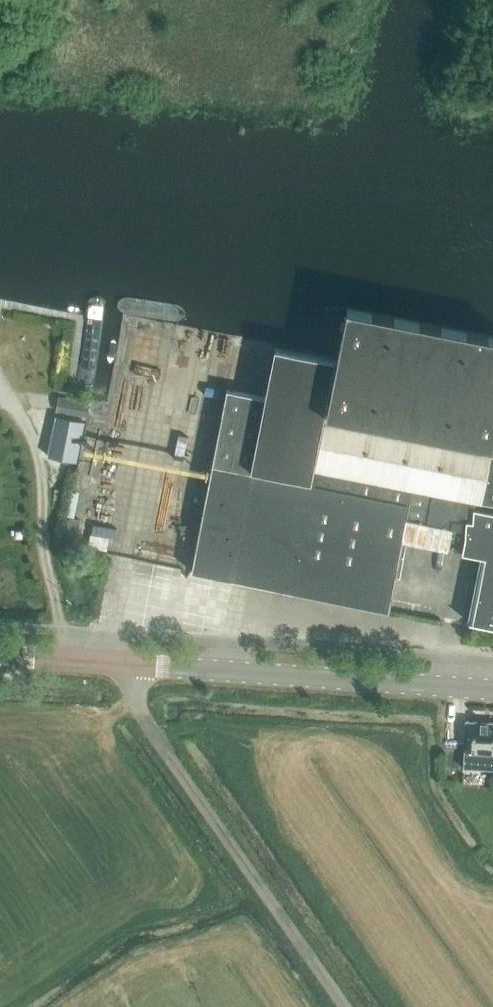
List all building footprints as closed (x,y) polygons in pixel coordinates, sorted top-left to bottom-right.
[(189,572),(386,611),(393,576),(398,577),(405,540),(444,548),(450,550),(480,557),(466,623),(492,629),(492,451),(491,451),(492,442),(492,338),(346,309),(336,360),(274,348),(264,398),(226,390),(189,572)] [(56,411),(87,416),(90,402),(58,396),(56,411)] [(77,457),(85,420),(61,415),(53,451),(77,457)] [(62,543),(75,545),(80,519),(68,516),(62,543)] [(463,768),(492,770),(492,723),(466,722),(463,768)]
